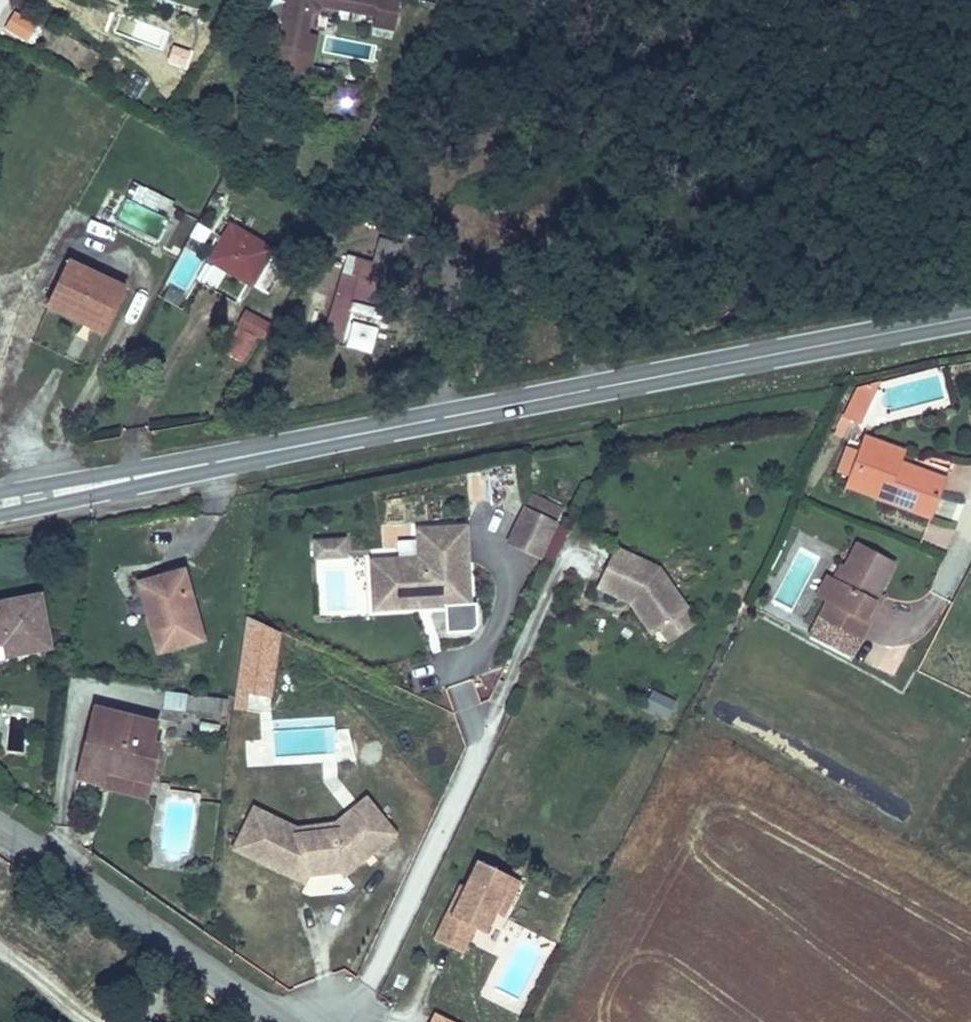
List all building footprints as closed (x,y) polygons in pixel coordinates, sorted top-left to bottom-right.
[(276,61),(290,64),(288,75),(310,79),(314,56),(304,54),(307,37),(311,16),(321,9),(377,19),(375,28),(395,32),(401,0),(288,0),(276,61)] [(14,13),(4,30),(27,44),(37,27),(14,13)] [(314,56),(318,39),(307,37),(304,54),(314,56)] [(158,85),(176,79),(164,44),(146,50),(158,85)] [(199,54),(191,49),(183,60),(192,66),(199,54)] [(226,272),(278,303),(300,267),(230,225),(208,261),(213,263),(203,280),(217,288),(226,272)] [(324,342),(340,347),(349,316),(353,302),(369,307),(376,282),(393,287),(403,247),(382,241),(375,267),(347,259),(324,342)] [(184,249),(160,296),(181,307),(205,259),(184,249)] [(45,310),(79,326),(86,313),(112,325),(129,289),(69,261),(45,310)] [(349,316),(385,324),(388,312),(369,307),(353,302),(349,316)] [(106,339),(112,325),(86,313),(79,326),(106,339)] [(246,313),(238,327),(261,340),(269,326),(246,313)] [(842,417),(860,426),(880,385),(855,391),(842,417)] [(851,480),(851,481),(890,496),(886,505),(931,521),(946,480),(902,464),(906,454),(866,439),(860,455),(851,480)] [(851,480),(860,455),(846,450),(837,475),(851,480)] [(851,481),(847,491),(886,505),(890,496),(851,481)] [(527,507),(558,522),(564,509),(533,495),(527,507)] [(524,553),(540,519),(525,512),(509,546),(524,553)] [(556,527),(540,519),(524,553),(540,561),(556,527)] [(428,611),(446,610),(446,635),(473,635),(478,629),(478,606),(473,607),(469,528),(416,530),(417,560),(371,562),(372,595),(390,595),(391,613),(417,612),(417,604),(427,604),(428,611)] [(348,561),(347,540),(314,541),(315,562),(348,561)] [(852,660),(870,624),(865,622),(875,603),(877,604),(896,566),(855,545),(844,567),(825,603),(808,637),(852,660)] [(697,625),(688,612),(691,609),(661,568),(617,548),(598,591),(629,605),(652,637),(656,634),(666,648),(697,625)] [(827,577),(816,598),(825,603),(844,567),(840,565),(833,580),(827,577)] [(186,571),(137,585),(157,658),(206,645),(186,571)] [(391,613),(390,595),(372,595),(373,614),(391,613)] [(43,597),(0,605),(0,649),(5,648),(8,661),(53,652),(43,597)] [(875,603),(865,622),(870,624),(880,606),(877,604),(875,603)] [(242,625),(239,693),(274,695),(278,627),(242,625)] [(225,720),(229,703),(163,690),(160,707),(225,720)] [(635,714),(657,725),(664,709),(642,698),(635,714)] [(154,783),(162,749),(151,746),(157,724),(97,710),(80,780),(103,786),(107,772),(154,783)] [(149,801),(154,783),(107,772),(103,786),(102,790),(149,801)] [(336,824),(295,828),(253,807),(231,852),(282,877),(288,866),(310,877),(340,875),(345,880),(398,837),(367,799),(336,824)] [(477,865),(465,891),(451,921),(446,919),(434,944),(463,958),(475,934),(485,938),(495,917),(513,882),(477,865)] [(282,877),(304,888),(310,877),(288,866),(282,877)] [(504,921),(521,886),(513,882),(495,917),(504,921)] [(460,889),(446,919),(451,921),(465,891),(460,889)]
